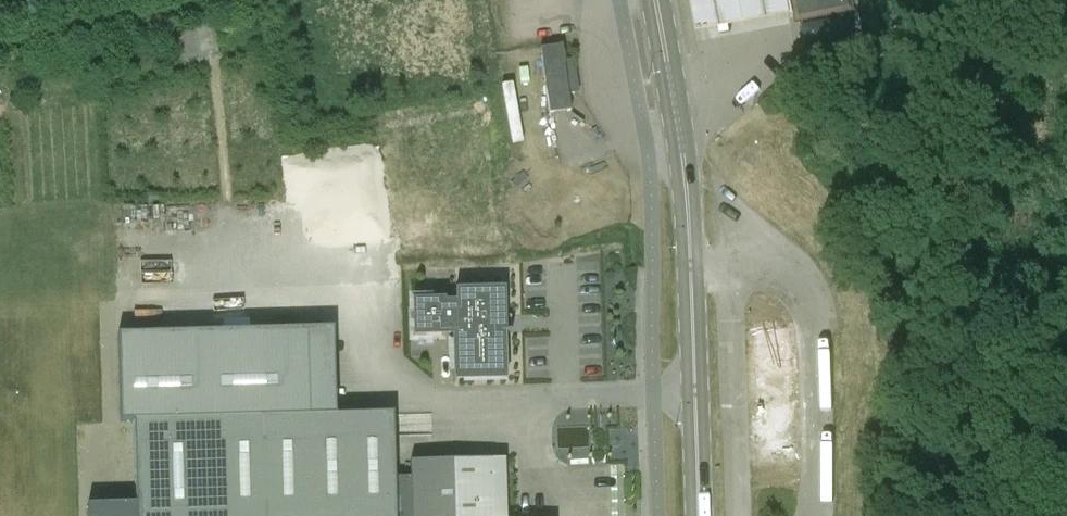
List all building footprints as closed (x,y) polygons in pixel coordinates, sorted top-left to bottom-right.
[(697,35),(794,15),(790,0),(690,0),(697,35)] [(850,10),(848,0),(795,0),(800,19),(850,10)] [(572,80),(576,79),(574,62),(564,64),(562,46),(540,50),(550,115),(572,112),(569,96),(574,96),(572,80)] [(454,292),(455,304),(446,304),(446,301),(412,303),(413,340),(452,338),(453,385),(455,385),(455,381),(503,379),(501,335),(511,335),(511,333),(506,334),(504,290),(454,292)] [(505,462),(410,465),(410,479),(393,480),(391,416),(336,417),(334,330),(119,336),(121,424),(131,424),(134,505),(88,507),(89,515),(506,515),(505,462)] [(839,422),(837,383),(802,384),(803,400),(768,401),(770,457),(805,456),(804,423),(839,422)]
